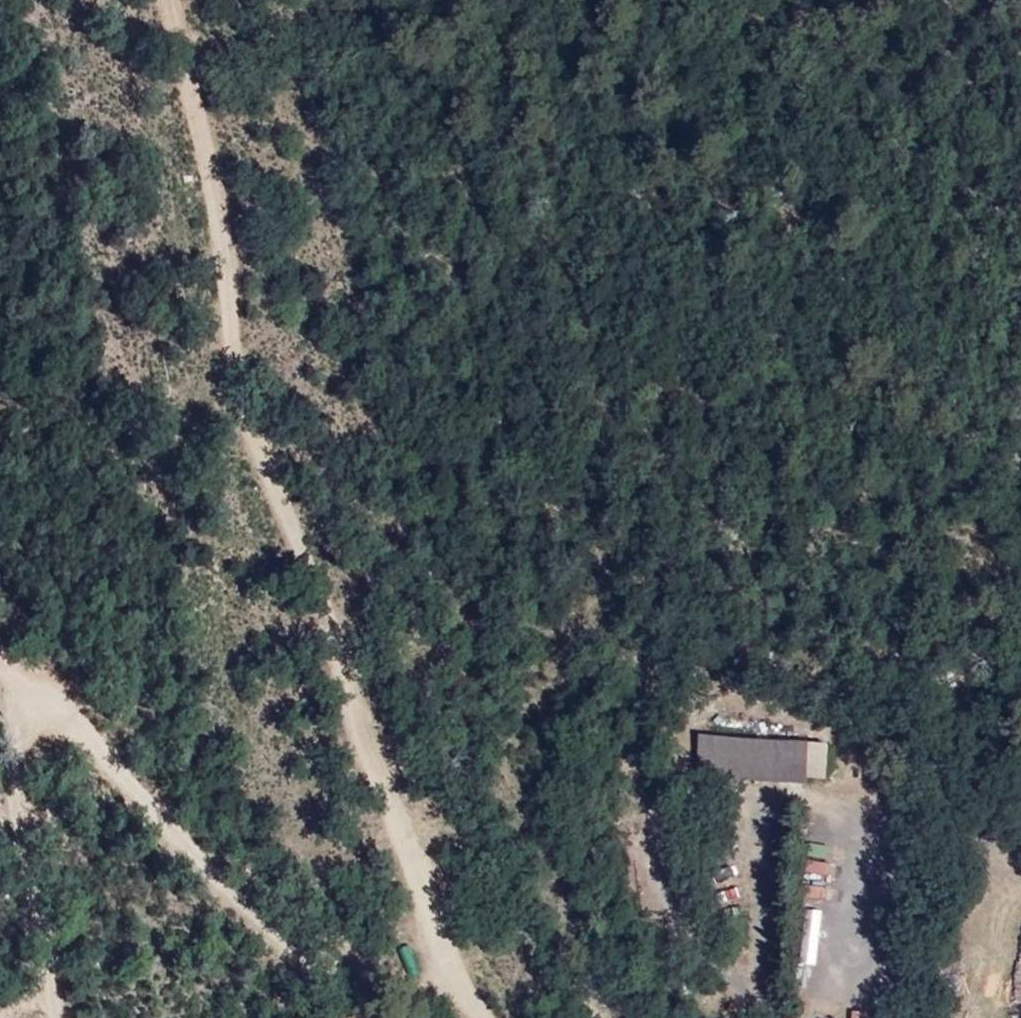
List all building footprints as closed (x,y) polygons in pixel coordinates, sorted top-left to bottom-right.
[(806,749),(703,741),(700,776),(803,782),(806,749)]
